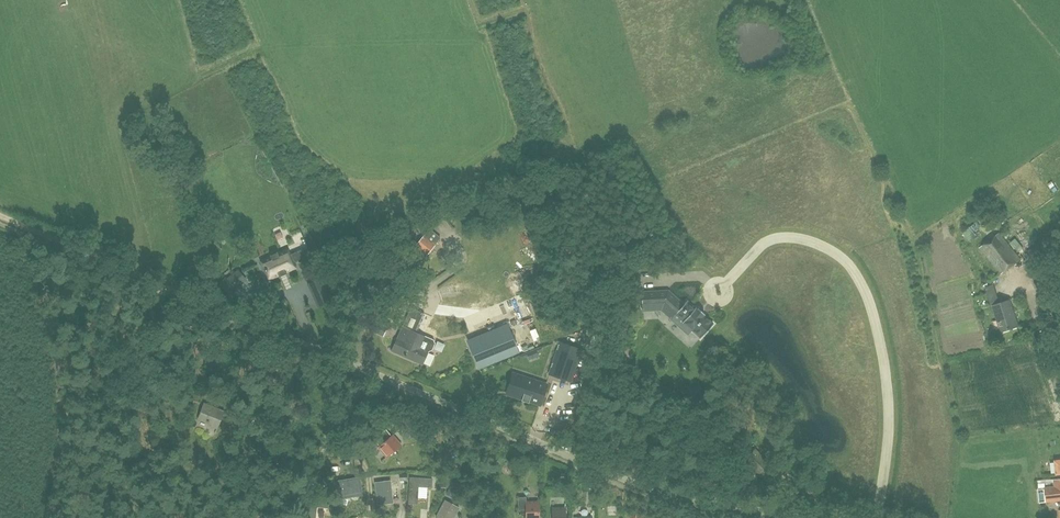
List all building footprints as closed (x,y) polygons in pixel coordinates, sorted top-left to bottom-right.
[(421,261),(439,238),(428,229),(410,252),(421,261)] [(1001,274),(1020,259),(999,232),(980,247),(1001,274)] [(289,254),(287,250),(278,254),(277,252),(270,255),(270,257),(261,261),(264,269),(265,272),(266,271),(269,279),(278,275),(279,277),(287,273),(286,272),(295,268),(293,262),(300,258),(297,250),(289,254)] [(415,290),(425,283),(417,272),(407,278),(415,290)] [(308,282),(318,304),(330,299),(320,277),(308,282)] [(671,318),(683,304),(668,290),(641,291),(642,310),(661,309),(671,318)] [(440,305),(453,311),(456,304),(444,298),(440,305)] [(1000,331),(1018,326),(1010,300),(993,305),(1000,331)] [(683,304),(671,318),(670,319),(687,334),(691,330),(700,337),(700,338),(713,324),(713,323),(712,323),(703,315),(703,314),(704,315),(704,314),(698,308),(697,309),(696,308),(695,308),(687,301),(683,304)] [(402,326),(391,351),(399,354),(423,364),(429,351),(432,349),(435,343),(434,340),(415,331),(423,312),(411,306),(402,326)] [(374,321),(371,330),(383,335),(387,327),(374,321)] [(506,326),(469,342),(479,366),(516,351),(506,326)] [(680,345),(688,341),(685,334),(677,337),(680,345)] [(560,342),(549,374),(570,381),(580,349),(560,342)] [(546,384),(516,374),(514,382),(512,387),(520,390),(520,391),(518,398),(521,399),(539,405),(546,384)] [(217,428),(224,411),(204,403),(198,419),(211,424),(210,426),(217,428)] [(387,457),(401,444),(393,434),(378,447),(387,457)] [(1053,479),(1054,487),(1044,488),(1046,502),(1059,500),(1059,479),(1053,479)] [(377,505),(393,503),(390,480),(374,482),(377,505)] [(421,496),(434,497),(434,487),(421,487),(421,496)] [(346,496),(362,498),(363,492),(347,490),(346,496)] [(525,497),(518,497),(518,514),(526,514),(526,517),(539,517),(539,501),(526,502),(525,497)] [(459,508),(445,501),(437,517),(438,517),(454,517),(459,508)] [(565,508),(552,508),(553,517),(566,517),(565,508)]
